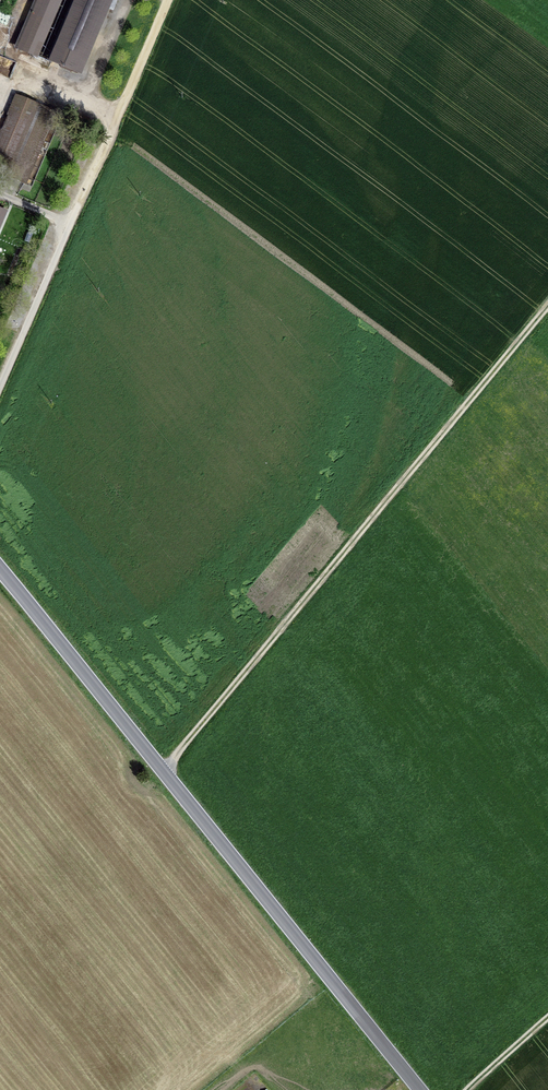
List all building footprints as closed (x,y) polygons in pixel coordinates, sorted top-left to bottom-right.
[(59,0),(43,0),(21,50),(35,56),(59,0)] [(77,74),(109,0),(76,0),(50,62),(77,74)] [(2,168),(0,173),(0,174),(23,183),(54,111),(17,95),(0,135),(0,168),(2,168)]
